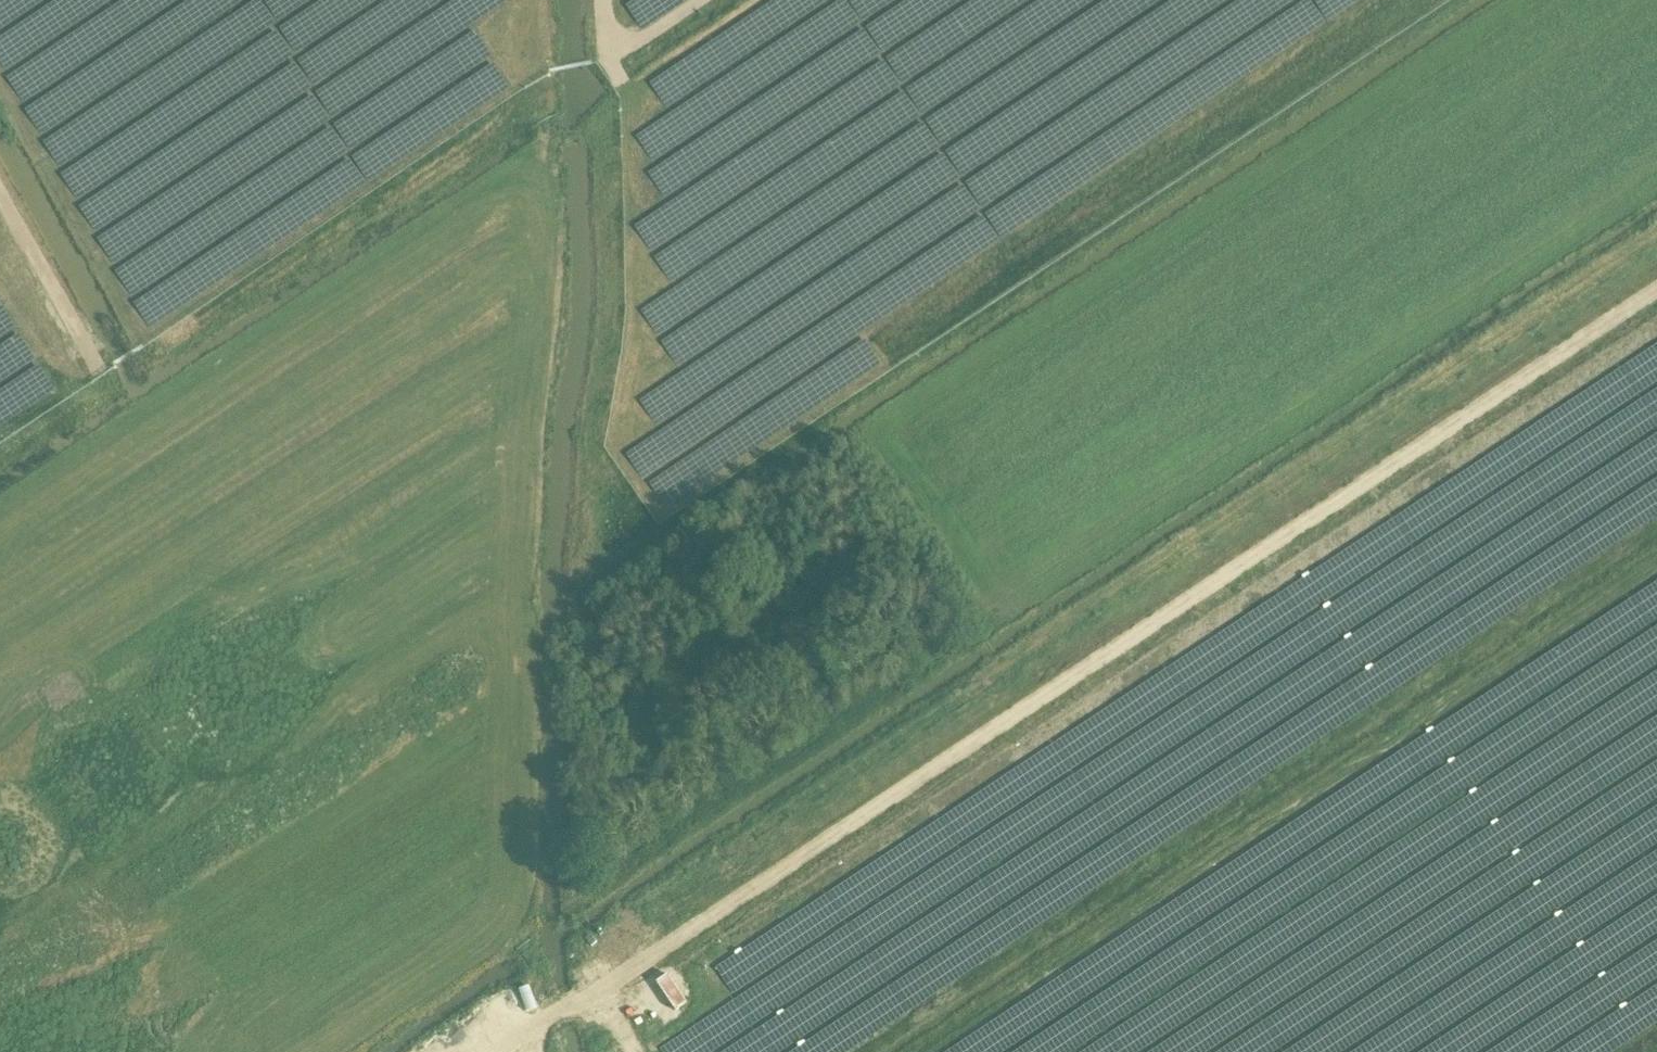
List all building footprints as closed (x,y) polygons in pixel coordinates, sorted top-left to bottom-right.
[(669,973),(656,981),(675,1010),(688,1001),(669,973)]
